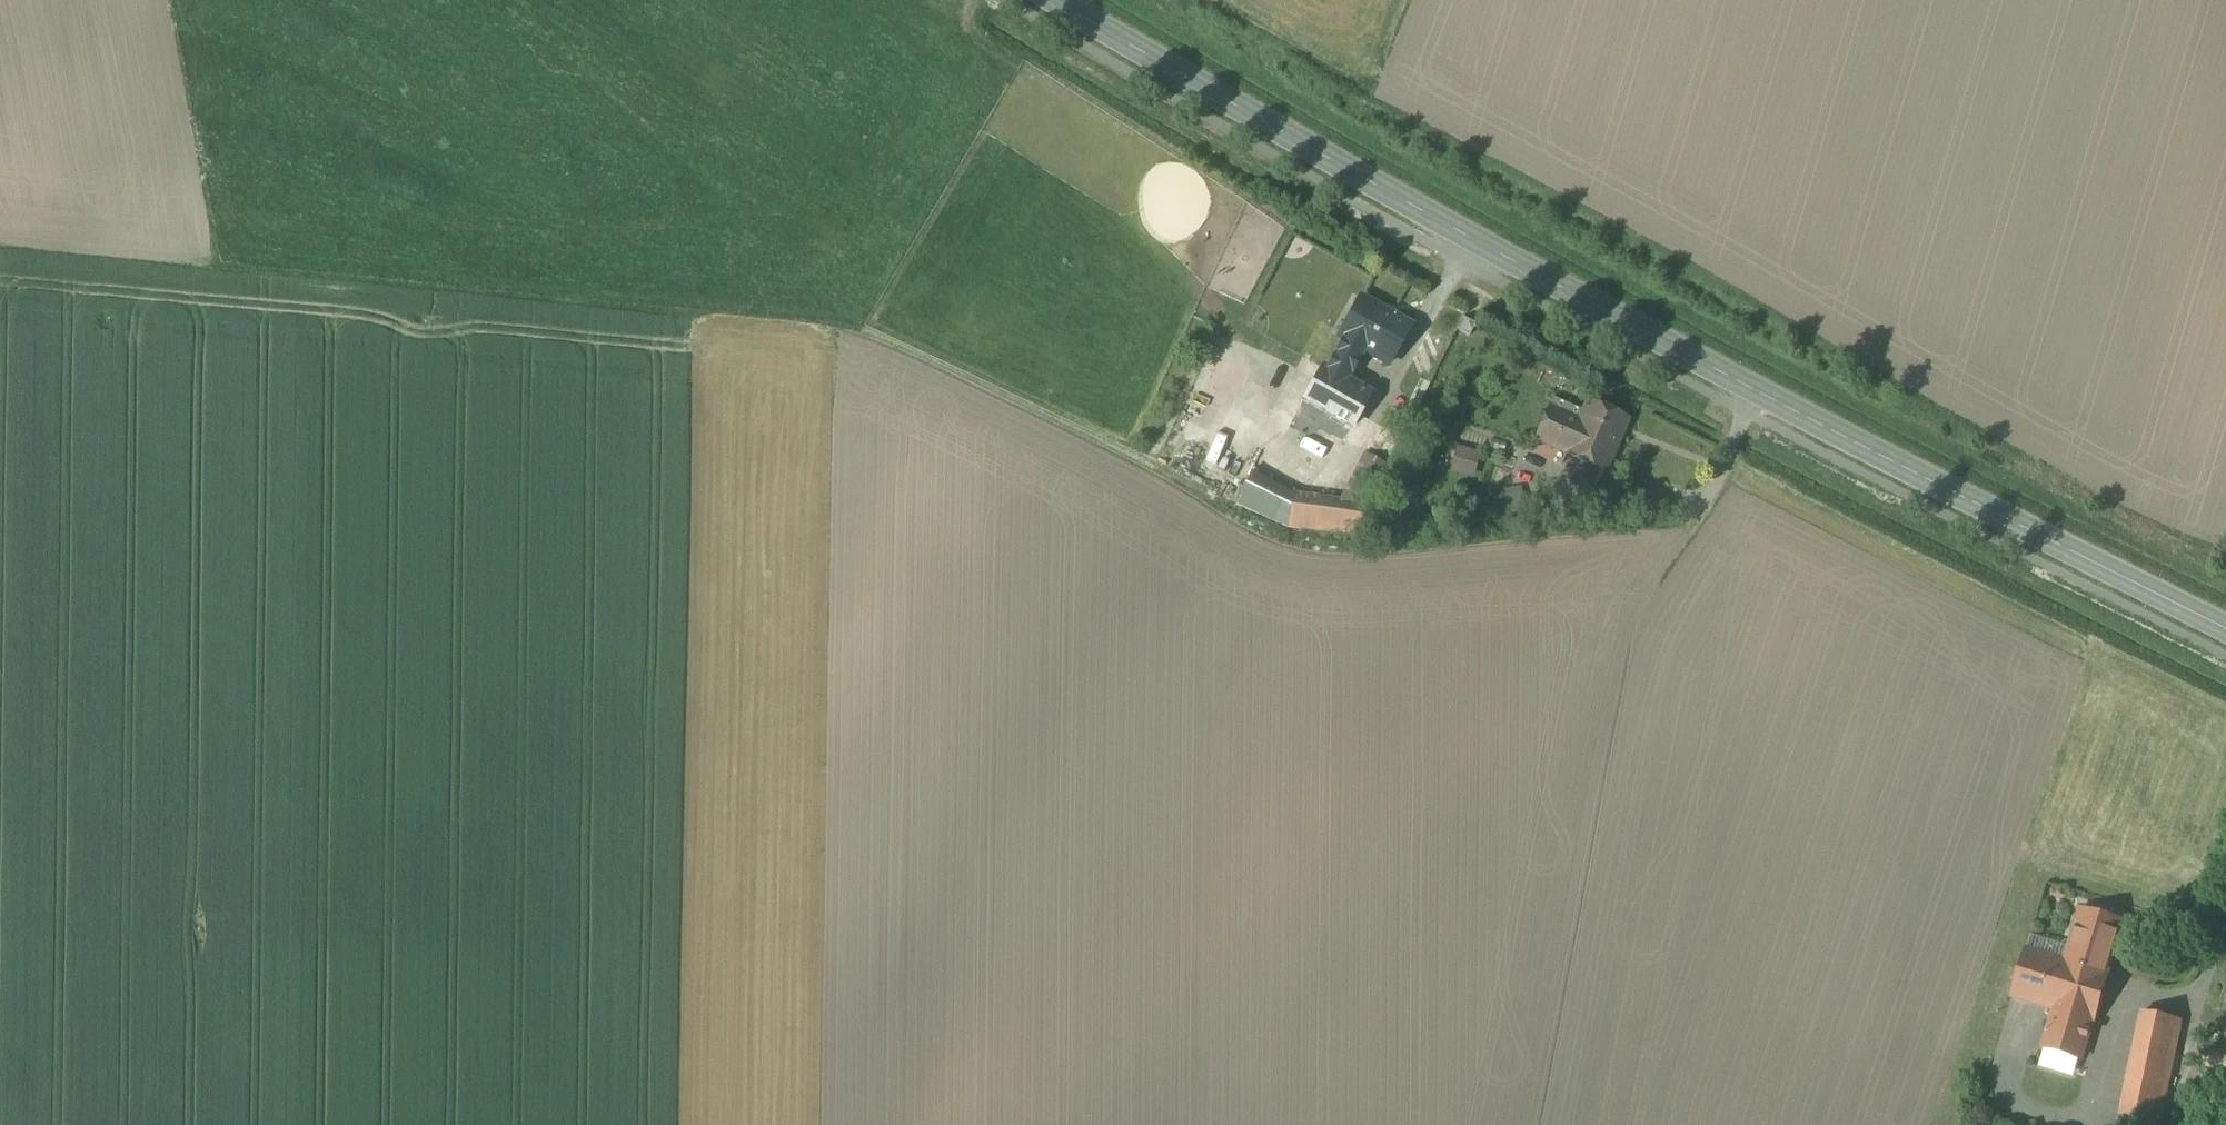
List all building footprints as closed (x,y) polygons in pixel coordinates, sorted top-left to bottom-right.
[(1410,326),(1356,299),(1350,296),(1312,376),(1306,374),(1283,419),(1382,468),(1398,437),(1356,416),(1366,397),(1342,385),(1355,359),(1386,374),(1410,326)] [(1632,415),(1585,391),(1569,421),(1542,408),(1526,440),(1601,478),(1632,415)] [(1263,467),(1248,501),(1335,541),(1343,523),(1362,532),(1378,498),(1358,489),(1350,507),(1263,467)] [(2117,921),(2073,908),(2057,959),(2012,946),(1996,998),(2044,1012),(2032,1053),(2074,1065),(2117,921)] [(2135,1012),(2112,1124),(2158,1124),(2179,1021),(2135,1012)]
